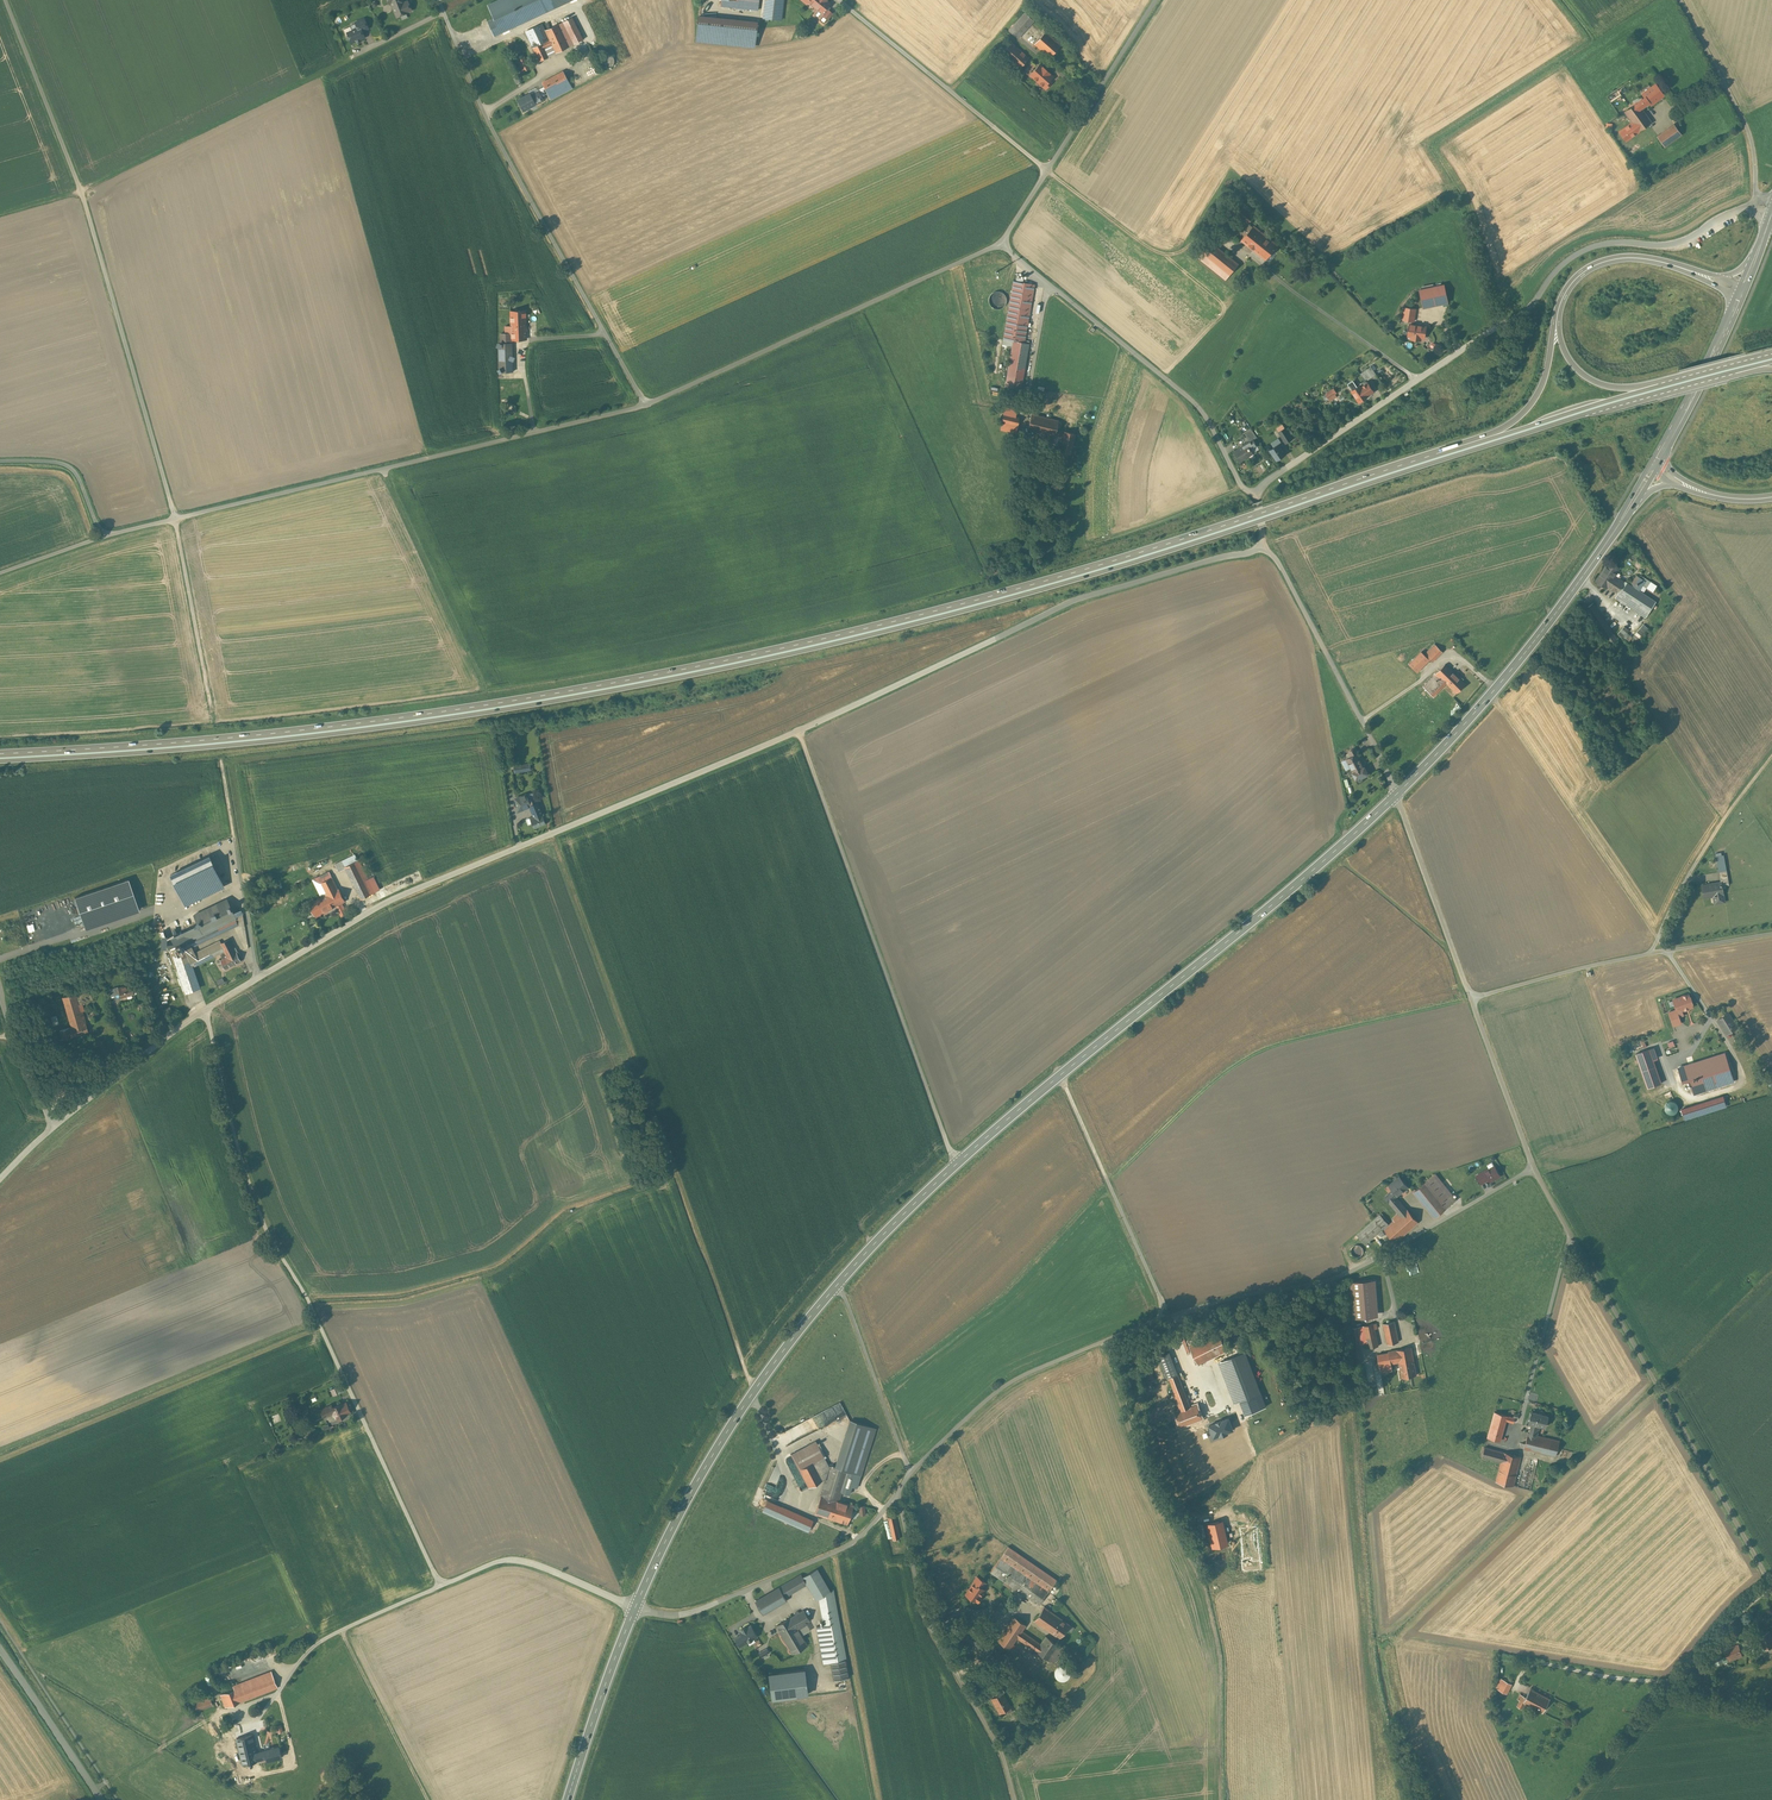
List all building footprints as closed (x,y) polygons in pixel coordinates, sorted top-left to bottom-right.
[(402,0),(388,0),(389,3),(391,2),(397,16),(407,12),(407,11),(411,10),(408,1),(403,3),(402,0)] [(488,21),(494,35),(570,0),(499,0),(488,5),(494,18),(488,21)] [(720,5),(758,9),(759,0),(721,0),(720,5)] [(763,17),(781,19),(783,0),(765,0),(763,17)] [(808,1),(811,3),(810,4),(815,9),(816,8),(822,12),(829,3),(826,0),(808,0),(808,1)] [(832,13),(827,9),(823,15),(828,19),(832,13)] [(1025,12),(1009,30),(1018,38),(1034,20),(1025,12)] [(758,22),(698,15),(695,42),(755,48),(758,22)] [(572,17),(559,24),(569,45),(574,43),(583,39),(572,17)] [(360,26),(362,31),(368,28),(364,18),(355,22),(358,27),(360,26)] [(559,23),(547,29),(544,30),(551,45),(555,53),(569,46),(569,45),(559,24),(559,23)] [(541,24),(525,31),(533,47),(542,43),(545,48),(551,45),(544,30),(541,24)] [(353,33),(348,35),(351,42),(356,40),(357,42),(360,41),(360,39),(364,37),(362,31),(360,26),(358,27),(352,30),(353,33)] [(1060,45),(1045,31),(1034,44),(1049,57),(1060,45)] [(1029,58),(1011,42),(999,55),(1016,71),(1029,58)] [(542,43),(533,47),(539,61),(549,56),(545,48),(542,43)] [(545,48),(549,56),(555,53),(551,45),(545,48)] [(614,59),(610,53),(603,59),(607,65),(614,59)] [(523,54),(515,58),(517,63),(525,59),(523,54)] [(525,59),(517,63),(522,72),(530,69),(525,59)] [(1042,67),(1039,64),(1031,73),(1034,76),(1033,77),(1046,88),(1050,83),(1048,82),(1053,76),(1049,73),(1050,73),(1043,67),(1042,67)] [(544,86),(548,93),(569,81),(563,71),(542,82),(544,86)] [(548,93),(547,93),(551,99),(572,88),(569,81),(548,93)] [(1645,97),(1649,103),(1650,105),(1656,101),(1655,100),(1663,95),(1656,84),(1650,88),(1650,89),(1643,94),(1645,97)] [(538,91),(531,95),(535,103),(543,99),(541,96),(538,91)] [(530,93),(518,100),(523,110),(535,103),(531,95),(530,93)] [(1649,103),(1645,97),(1624,111),(1632,122),(1620,130),(1626,140),(1650,122),(1641,108),(1649,103)] [(1674,124),(1657,136),(1664,147),(1681,135),(1674,124)] [(1263,234),(1254,226),(1242,240),(1266,259),(1278,245),(1269,238),(1272,235),(1266,230),(1263,234)] [(1238,264),(1208,239),(1195,255),(1226,279),(1238,264)] [(1034,284),(1013,280),(1003,339),(1013,341),(1005,386),(1021,389),(1029,343),(1024,342),(1034,284)] [(1443,284),(1420,289),(1423,307),(1447,302),(1443,284)] [(989,300),(990,304),(993,307),(996,309),(1000,308),(1004,306),(1006,303),(1007,299),(1006,296),(1003,293),(999,291),(995,291),(992,293),(990,296),(989,300)] [(1415,309),(1405,307),(1403,319),(1413,320),(1415,309)] [(525,311),(511,311),(511,316),(507,316),(507,322),(511,322),(511,334),(512,339),(526,339),(527,339),(527,338),(526,338),(525,311)] [(1426,326),(1409,324),(1408,335),(1413,336),(1413,339),(1418,339),(1419,337),(1423,337),(1423,332),(1425,332),(1426,326)] [(511,334),(505,334),(500,334),(501,343),(512,343),(512,339),(511,334)] [(513,372),(512,343),(501,343),(498,343),(499,372),(513,372)] [(1370,366),(1360,373),(1365,381),(1376,374),(1370,366)] [(1367,382),(1361,386),(1367,395),(1373,391),(1367,382)] [(1360,384),(1351,390),(1359,402),(1368,396),(1367,395),(1361,386),(1360,384)] [(1323,395),(1330,401),(1336,395),(1330,389),(1323,395)] [(1073,410),(1063,409),(1062,423),(1072,423),(1073,410)] [(1008,412),(1003,411),(1001,424),(1012,426),(1014,413),(1008,412)] [(1038,415),(1031,413),(1028,429),(1034,431),(1055,436),(1055,434),(1056,429),(1058,420),(1038,415)] [(1063,431),(1056,429),(1055,434),(1061,436),(1061,439),(1061,440),(1060,445),(1071,448),(1075,433),(1064,431),(1063,431)] [(1251,430),(1245,435),(1248,441),(1255,436),(1251,430)] [(1280,436),(1285,443),(1291,439),(1286,431),(1280,436)] [(1285,443),(1283,445),(1288,452),(1298,445),(1293,438),(1291,439),(1285,443)] [(1256,445),(1252,440),(1242,447),(1235,452),(1240,461),(1251,453),(1249,450),(1256,445)] [(1071,448),(1060,445),(1059,450),(1070,453),(1071,448)] [(1280,445),(1271,451),(1277,461),(1286,455),(1280,445)] [(1619,568),(1609,561),(1596,580),(1607,587),(1607,586),(1614,575),(1619,568)] [(1624,582),(1614,575),(1607,586),(1617,593),(1624,582)] [(1624,581),(1624,582),(1617,593),(1614,597),(1645,617),(1656,601),(1639,590),(1645,581),(1639,577),(1633,586),(1624,581)] [(1440,649),(1434,644),(1425,654),(1421,651),(1408,665),(1417,672),(1440,649)] [(1466,684),(1445,664),(1423,686),(1433,696),(1446,683),(1456,693),(1466,684)] [(1351,756),(1346,759),(1353,772),(1352,772),(1356,778),(1360,776),(1361,777),(1368,774),(1364,766),(1363,767),(1359,758),(1360,758),(1355,748),(1348,751),(1351,756)] [(530,763),(513,765),(514,773),(531,770),(530,763)] [(524,794),(514,798),(514,800),(517,802),(527,799),(524,794)] [(527,799),(517,802),(516,803),(517,811),(530,806),(529,805),(527,799)] [(537,802),(529,805),(530,806),(533,814),(537,812),(538,814),(541,813),(537,802)] [(533,814),(530,815),(534,826),(545,822),(541,813),(538,814),(537,812),(533,814)] [(211,854),(171,873),(184,900),(224,882),(211,854)] [(1719,871),(1726,870),(1724,854),(1716,856),(1718,868),(1719,871)] [(341,860),(334,863),(335,867),(337,870),(345,867),(344,865),(341,860)] [(363,868),(357,871),(353,864),(345,868),(357,893),(372,886),(363,868)] [(328,870),(311,878),(320,897),(337,888),(328,870)] [(1722,880),(1723,886),(1729,885),(1726,870),(1719,871),(1720,880),(1722,880)] [(128,879),(74,897),(85,929),(139,911),(128,879)] [(1720,880),(1701,884),(1701,885),(1703,898),(1713,896),(1714,904),(1726,902),(1723,886),(1722,880),(1720,880)] [(320,897),(316,899),(322,911),(343,900),(337,888),(320,897)] [(227,899),(194,914),(198,924),(203,933),(235,917),(236,917),(227,899)] [(316,899),(307,903),(314,916),(320,913),(320,912),(322,911),(316,899)] [(236,917),(235,917),(239,924),(239,925),(245,926),(243,914),(236,917)] [(176,946),(179,953),(188,948),(239,924),(235,917),(203,933),(176,946)] [(198,924),(165,940),(169,949),(171,948),(176,946),(203,933),(198,924)] [(236,952),(229,939),(221,943),(225,950),(228,956),(223,959),(221,960),(225,968),(234,964),(237,962),(241,960),(239,956),(241,955),(238,951),(236,952)] [(220,940),(191,954),(196,965),(220,953),(225,950),(221,943),(220,940)] [(188,948),(179,953),(176,946),(171,948),(176,964),(191,959),(193,966),(196,965),(191,954),(188,948)] [(191,959),(176,964),(186,992),(200,987),(193,966),(191,959)] [(218,980),(221,985),(227,981),(224,976),(218,980)] [(131,983),(118,987),(121,997),(134,993),(132,988),(131,983)] [(83,1023),(74,993),(63,997),(71,1027),(68,1028),(68,1027),(60,1030),(62,1039),(88,1031),(85,1022),(83,1023)] [(1682,996),(1673,999),(1675,1005),(1676,1004),(1678,1008),(1669,1012),(1670,1017),(1675,1015),(1676,1016),(1683,1014),(1681,1010),(1692,1006),(1691,1001),(1692,1001),(1690,997),(1689,997),(1688,993),(1682,996)] [(1737,1027),(1728,1012),(1717,1019),(1727,1034),(1737,1027)] [(1740,1031),(1733,1035),(1736,1039),(1742,1035),(1740,1031)] [(115,1041),(120,1052),(127,1048),(122,1038),(115,1041)] [(1730,1067),(1725,1052),(1678,1067),(1683,1082),(1730,1067)] [(1661,1083),(1653,1060),(1639,1065),(1647,1087),(1661,1083)] [(104,1061),(98,1065),(102,1071),(108,1066),(104,1061)] [(1755,1075),(1748,1077),(1753,1092),(1760,1090),(1755,1075)] [(1723,1095),(1681,1108),(1685,1119),(1726,1106),(1723,1095)] [(1667,1102),(1666,1102),(1665,1103),(1665,1105),(1665,1106),(1664,1107),(1665,1109),(1665,1110),(1666,1111),(1667,1112),(1668,1112),(1669,1113),(1670,1113),(1671,1113),(1673,1113),(1674,1113),(1675,1112),(1676,1112),(1676,1111),(1677,1109),(1678,1108),(1678,1107),(1678,1106),(1677,1105),(1677,1103),(1676,1102),(1675,1101),(1674,1101),(1673,1100),(1671,1100),(1670,1100),(1669,1101),(1668,1101),(1667,1102)] [(1500,1175),(1494,1166),(1489,1169),(1489,1168),(1476,1175),(1481,1183),(1489,1179),(1490,1181),(1500,1175)] [(1456,1199),(1435,1174),(1414,1191),(1434,1217),(1456,1199)] [(1385,1196),(1388,1201),(1395,1196),(1402,1190),(1403,1191),(1408,1187),(1399,1177),(1389,1185),(1393,1190),(1385,1196)] [(1405,1208),(1395,1196),(1388,1201),(1398,1212),(1394,1216),(1395,1218),(1390,1222),(1382,1212),(1358,1231),(1367,1242),(1386,1227),(1396,1240),(1418,1221),(1406,1207),(1405,1208)] [(1380,1279),(1354,1280),(1356,1317),(1382,1315),(1380,1279)] [(1360,1356),(1360,1342),(1358,1326),(1358,1321),(1351,1322),(1354,1357),(1360,1356)] [(1399,1341),(1394,1321),(1383,1323),(1387,1344),(1399,1341)] [(1364,1325),(1367,1341),(1364,1342),(1365,1348),(1378,1346),(1374,1327),(1377,1326),(1376,1322),(1373,1323),(1364,1325)] [(1364,1325),(1358,1326),(1360,1342),(1364,1342),(1367,1341),(1364,1325)] [(1229,1348),(1220,1329),(1191,1344),(1199,1362),(1229,1348)] [(1242,1350),(1255,1345),(1253,1340),(1240,1345),(1242,1350)] [(1399,1362),(1414,1359),(1411,1346),(1388,1351),(1388,1352),(1390,1364),(1391,1363),(1399,1362)] [(1240,1400),(1245,1414),(1266,1406),(1245,1352),(1219,1362),(1235,1402),(1240,1400)] [(1392,1370),(1391,1363),(1390,1364),(1388,1352),(1377,1354),(1380,1372),(1392,1370)] [(1190,1406),(1171,1353),(1160,1357),(1163,1366),(1160,1367),(1163,1373),(1167,1372),(1181,1409),(1175,1412),(1180,1426),(1203,1418),(1197,1403),(1190,1406)] [(1417,1374),(1414,1359),(1399,1362),(1402,1377),(1417,1374)] [(1150,1366),(1143,1368),(1148,1381),(1154,1379),(1150,1366)] [(331,1395),(339,1393),(337,1387),(329,1389),(331,1395)] [(341,1402),(333,1406),(331,1404),(321,1408),(325,1415),(333,1411),(334,1414),(336,1413),(338,1418),(347,1413),(346,1412),(350,1410),(346,1401),(342,1403),(341,1402)] [(843,1403),(780,1431),(785,1441),(791,1438),(791,1439),(848,1414),(843,1403)] [(1529,1422),(1532,1423),(1539,1425),(1546,1426),(1548,1415),(1532,1411),(1529,1422)] [(1500,1441),(1506,1420),(1507,1415),(1494,1412),(1487,1437),(1500,1441)] [(314,1424),(310,1415),(306,1417),(310,1426),(314,1424)] [(1233,1429),(1229,1418),(1221,1420),(1216,1422),(1209,1425),(1214,1437),(1219,1434),(1220,1436),(1228,1433),(1227,1431),(1233,1429)] [(850,1420),(835,1467),(848,1471),(860,1475),(875,1428),(850,1420)] [(1537,1435),(1539,1425),(1532,1423),(1529,1433),(1537,1435)] [(1560,1440),(1537,1435),(1529,1433),(1528,1433),(1524,1447),(1556,1456),(1560,1440)] [(816,1440),(790,1453),(798,1468),(798,1469),(798,1468),(823,1455),(818,1446),(816,1440)] [(1501,1461),(1498,1470),(1516,1475),(1521,1456),(1485,1446),(1482,1456),(1501,1461)] [(835,1467),(829,1465),(829,1466),(823,1455),(798,1468),(798,1469),(808,1486),(824,1478),(825,1479),(820,1495),(821,1495),(838,1500),(841,1491),(848,1471),(835,1467)] [(1513,1486),(1516,1475),(1498,1470),(1496,1481),(1513,1486)] [(860,1475),(848,1471),(841,1491),(849,1493),(852,1485),(857,1487),(860,1475)] [(838,1500),(821,1495),(815,1512),(847,1523),(853,1505),(838,1500)] [(813,1519),(767,1499),(762,1510),(808,1530),(813,1519)] [(894,1515),(887,1517),(892,1539),(899,1537),(894,1515)] [(1207,1524),(1212,1547),(1227,1544),(1222,1521),(1207,1524)] [(1238,1529),(1242,1572),(1260,1570),(1256,1527),(1238,1529)] [(1056,1579),(1007,1546),(999,1558),(1048,1591),(1056,1579)] [(1048,1591),(999,1558),(990,1571),(1038,1605),(1048,1591)] [(817,1568),(802,1577),(801,1574),(779,1587),(785,1596),(807,1583),(816,1599),(819,1597),(830,1591),(817,1568)] [(985,1582),(976,1576),(972,1582),(973,1582),(981,1587),(985,1582)] [(981,1587),(973,1582),(968,1588),(970,1590),(967,1595),(975,1600),(976,1600),(977,1601),(981,1596),(979,1595),(983,1589),(981,1587)] [(779,1587),(755,1601),(763,1613),(787,1599),(785,1596),(779,1587)] [(830,1591),(819,1597),(820,1603),(820,1606),(834,1604),(833,1599),(832,1590),(831,1590),(830,1591)] [(834,1604),(820,1606),(824,1624),(816,1625),(818,1637),(826,1635),(830,1659),(844,1657),(845,1659),(846,1659),(835,1598),(833,1599),(834,1604)] [(1069,1623),(1043,1606),(1033,1620),(1059,1638),(1069,1623)] [(803,1609),(790,1617),(797,1627),(806,1622),(807,1622),(810,1620),(803,1609)] [(1013,1616),(997,1639),(1009,1647),(1016,1637),(1035,1650),(1040,1643),(1021,1630),(1025,1624),(1013,1616)] [(790,1617),(776,1625),(792,1652),(807,1644),(801,1634),(797,1627),(790,1617)] [(806,1622),(797,1627),(801,1634),(810,1629),(806,1622)] [(747,1641),(757,1636),(751,1625),(747,1627),(746,1626),(741,1629),(742,1630),(740,1631),(742,1634),(746,1642),(747,1641)] [(1769,1630),(1758,1634),(1760,1640),(1762,1647),(1763,1647),(1771,1644),(1771,1639),(1769,1630)] [(747,1642),(747,1641),(746,1642),(742,1634),(735,1638),(740,1646),(747,1642)] [(826,1635),(818,1637),(823,1663),(831,1662),(830,1659),(826,1635)] [(1058,1644),(1045,1635),(1040,1643),(1035,1650),(1048,1659),(1058,1644)] [(1058,1644),(1048,1659),(1053,1662),(1063,1648),(1058,1644)] [(1726,1656),(1728,1661),(1742,1656),(1738,1644),(1724,1649),(1726,1656)] [(1722,1663),(1728,1661),(1726,1656),(1721,1657),(1719,1650),(1712,1652),(1715,1665),(1721,1663),(1722,1663)] [(844,1657),(830,1659),(831,1662),(834,1679),(848,1677),(845,1659),(844,1657)] [(1065,1665),(1063,1665),(1062,1664),(1060,1665),(1059,1665),(1058,1665),(1057,1666),(1056,1667),(1055,1668),(1055,1669),(1054,1670),(1054,1671),(1054,1672),(1054,1673),(1054,1674),(1055,1675),(1055,1676),(1056,1677),(1057,1678),(1058,1679),(1059,1679),(1061,1680),(1062,1680),(1063,1680),(1064,1679),(1065,1679),(1066,1678),(1067,1677),(1068,1676),(1069,1675),(1069,1674),(1069,1673),(1069,1672),(1069,1670),(1069,1669),(1068,1668),(1068,1667),(1067,1667),(1066,1666),(1065,1665)] [(804,1669),(769,1674),(772,1698),(807,1694),(804,1669)] [(271,1670),(255,1676),(257,1680),(221,1693),(226,1706),(240,1701),(278,1686),(271,1670)] [(1495,1687),(1506,1693),(1511,1683),(1500,1677),(1495,1687)] [(1001,1685),(992,1690),(995,1695),(1002,1692),(1004,1691),(1001,1685)] [(1530,1688),(1526,1696),(1523,1702),(1525,1703),(1542,1712),(1549,1698),(1530,1688)] [(995,1695),(991,1698),(999,1712),(1009,1705),(1002,1692),(995,1695)] [(1522,1708),(1525,1703),(1523,1702),(1526,1696),(1519,1693),(1517,1697),(1520,1699),(1517,1705),(1522,1708)] [(210,1697),(193,1704),(195,1711),(213,1704),(210,1697)] [(240,1751),(256,1748),(253,1734),(237,1738),(240,1751)] [(279,1746),(264,1749),(265,1750),(257,1751),(259,1758),(266,1757),(267,1760),(282,1756),(279,1746)] [(256,1748),(240,1751),(242,1763),(259,1759),(257,1751),(256,1748)]
